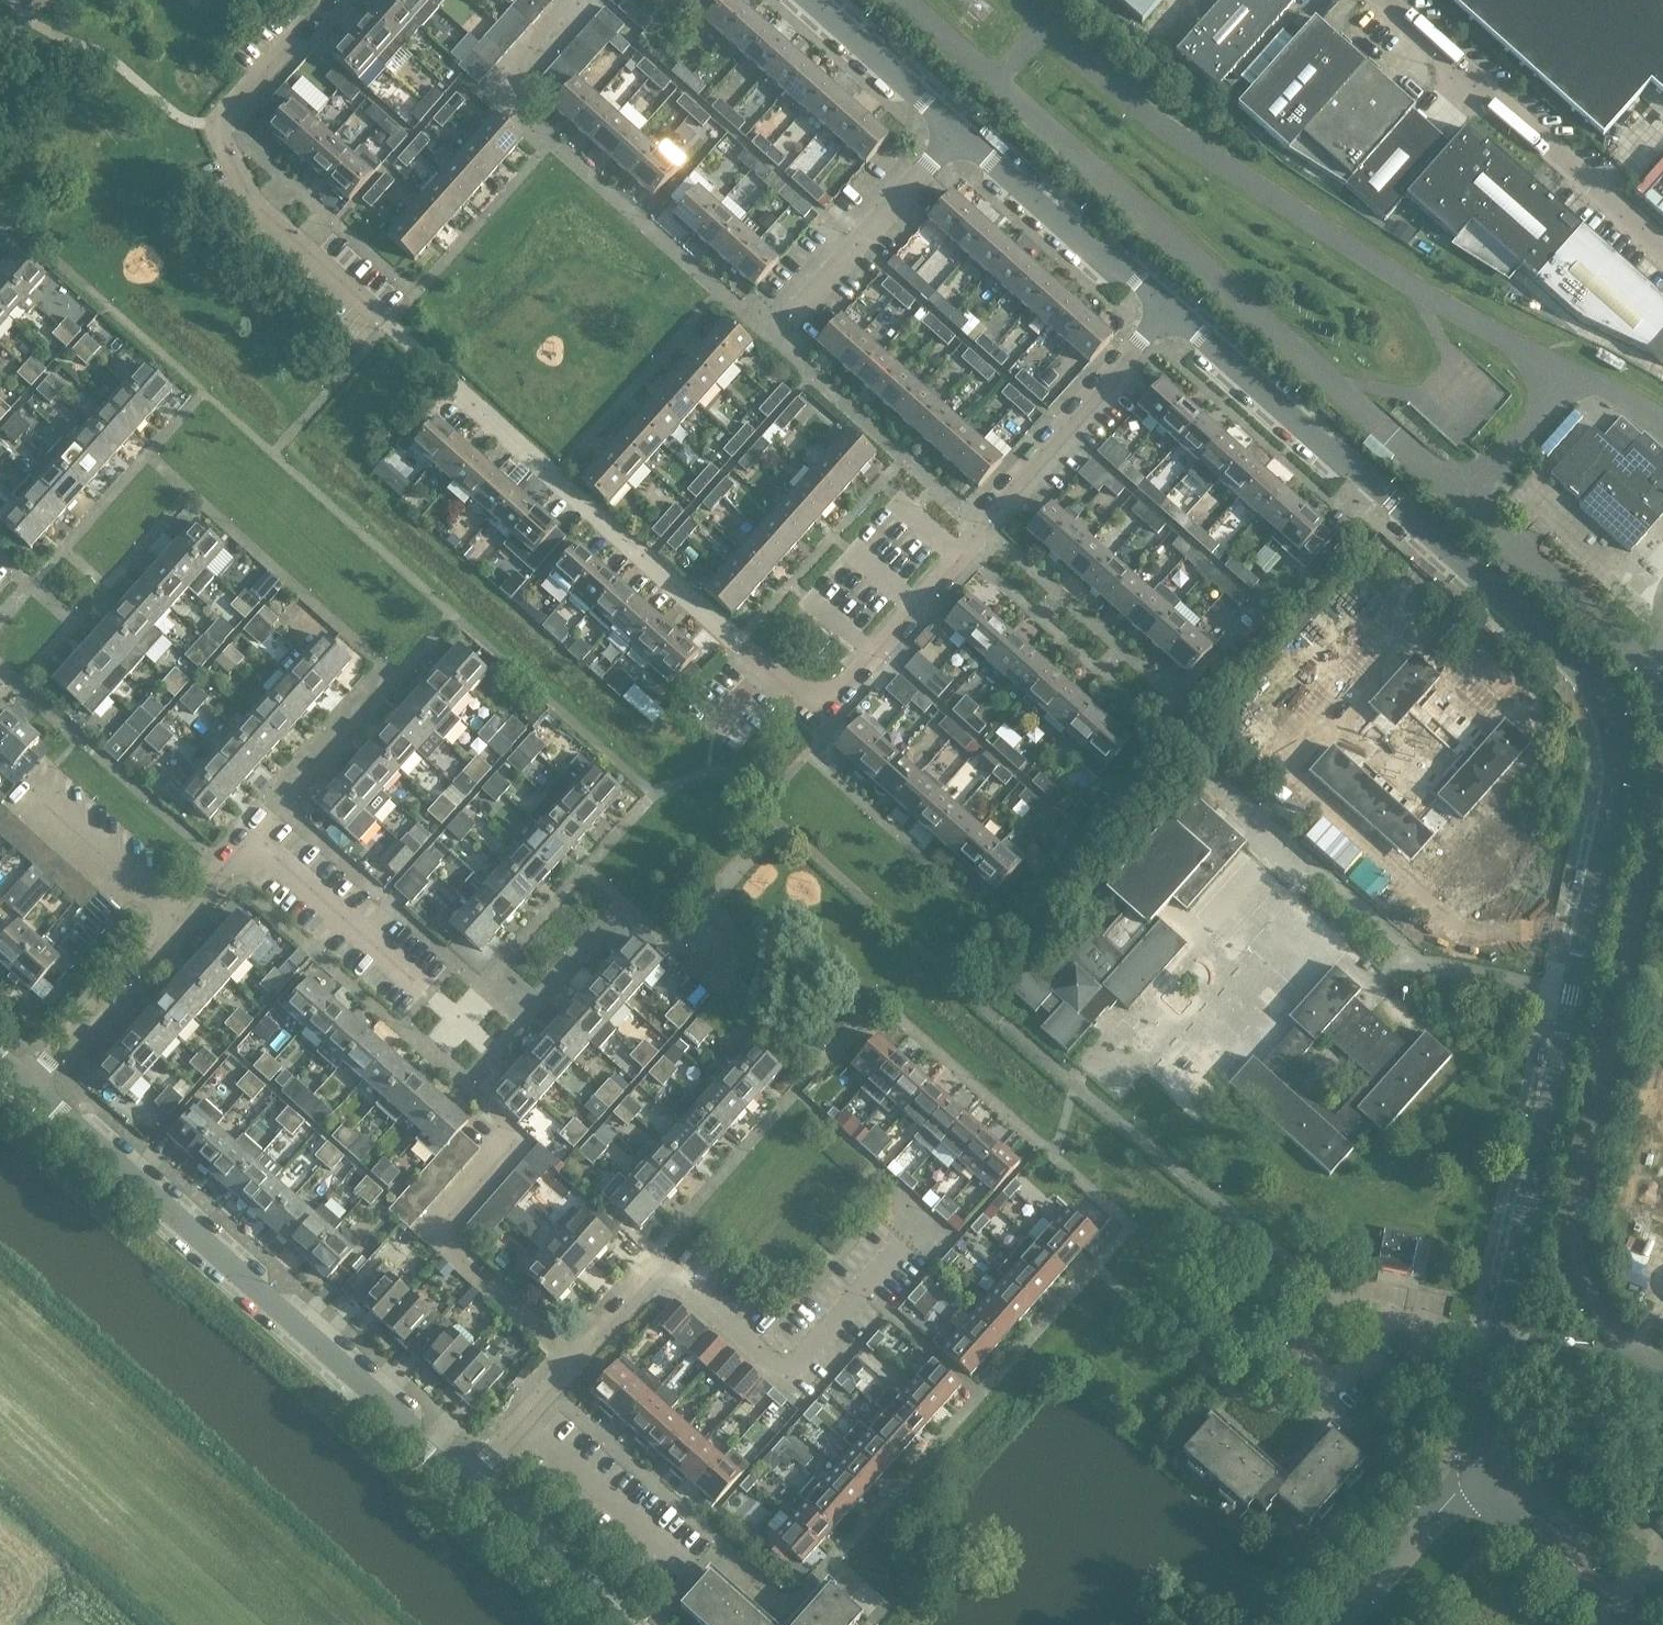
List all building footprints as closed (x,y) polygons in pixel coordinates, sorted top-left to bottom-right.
[(391,0),(382,0),(368,16),(403,47),(421,27),(412,19),(391,0)] [(421,27),(439,7),(431,0),(391,0),(421,27)] [(532,0),(502,0),(509,6),(510,6),(531,25),(544,11),(532,0)] [(544,11),(553,0),(532,0),(544,11)] [(617,9),(630,20),(638,11),(625,0),(617,9)] [(684,2),(677,10),(687,19),(704,0),(682,0),(684,2)] [(724,38),(748,10),(737,0),(720,0),(703,19),(724,38)] [(1141,21),(1160,0),(1117,0),(1141,21)] [(1176,52),(1177,53),(1178,52),(1218,88),(1294,2),(1295,3),(1296,2),(1294,0),(1222,0),(1176,52)] [(1603,136),(1650,83),(1662,94),(1662,0),(1450,0),(1603,136)] [(510,6),(509,6),(496,21),(518,40),(531,25),(510,6)] [(623,24),(603,7),(595,17),(614,35),(615,34),(623,24)] [(768,28),(748,10),(724,38),(744,56),(768,28)] [(638,11),(630,20),(644,33),(652,24),(638,11)] [(403,47),(368,16),(350,36),(385,67),(403,47)] [(614,35),(595,17),(586,27),(605,44),(607,42),(614,35)] [(1313,19),(1237,105),(1288,149),(1364,63),(1313,19)] [(518,40),(496,21),(483,36),(505,55),(518,40)] [(605,44),(586,27),(577,37),(597,54),(605,44)] [(788,46),(768,28),(744,56),(764,74),(788,46)] [(615,34),(614,35),(607,42),(622,56),(630,47),(615,34)] [(385,67),(350,36),(331,57),(366,87),(375,77),(367,70),(376,60),(385,68),(385,67)] [(505,55),(483,36),(470,51),(491,70),(505,55)] [(597,54),(577,37),(568,46),(588,64),(597,54)] [(588,64),(568,46),(560,56),(579,73),(588,64)] [(808,64),(788,46),(764,74),(784,91),(808,64)] [(491,70),(470,51),(457,66),(478,85),(491,70)] [(579,73),(560,56),(551,66),(570,84),(575,79),(579,73)] [(648,79),(656,70),(644,59),(636,68),(648,79)] [(1364,63),(1288,149),(1345,186),(1398,127),(1414,108),(1364,63)] [(683,83),(691,74),(679,64),(671,73),(683,83)] [(828,82),(808,64),(784,91),(804,109),(828,82)] [(405,66),(397,75),(424,98),(432,88),(405,66)] [(570,84),(551,66),(542,76),(562,94),(570,84)] [(338,90),(346,81),(333,70),(325,78),(338,90)] [(662,92),(670,83),(656,70),(648,79),(662,92)] [(683,83),(698,97),(706,88),(691,74),(683,83)] [(562,94),(542,76),(534,85),(554,103),(562,94)] [(575,79),(570,84),(562,94),(554,103),(551,106),(572,124),(596,97),(575,79)] [(352,102),(360,94),(346,81),(338,90),(352,102)] [(849,100),(828,82),(804,109),(824,127),(849,100)] [(423,101),(432,109),(443,96),(434,88),(423,101)] [(465,102),(464,101),(456,94),(445,107),(454,115),(465,102)] [(697,107),(684,95),(676,104),(689,115),(697,107)] [(596,97),(572,124),(592,142),(616,115),(596,97)] [(723,119),(731,110),(719,99),(711,108),(723,119)] [(869,118),(849,100),(824,127),(844,145),(869,118)] [(267,128),(287,146),(317,114),(308,106),(302,112),(290,101),(267,128)] [(411,115),(420,123),(432,109),(423,101),(411,115)] [(616,115),(592,142),(612,160),(636,133),(646,122),(626,104),(616,115)] [(386,117),(373,106),(365,114),(378,126),(386,117)] [(454,115),(445,107),(433,121),(442,129),(454,115)] [(697,107),(689,115),(702,128),(710,119),(697,107)] [(723,119),(738,132),(745,137),(757,123),(750,117),(745,122),(731,110),(723,119)] [(317,114),(287,146),(307,164),(331,138),(313,122),(318,115),(317,114)] [(496,115),(477,136),(504,159),(523,139),(496,115)] [(386,117),(378,126),(391,138),(400,129),(386,117)] [(889,136),(869,118),(844,145),(865,164),(889,136)] [(1345,186),(1384,220),(1406,196),(1442,228),(1456,240),(1451,246),(1508,281),(1520,268),(1565,309),(1579,321),(1647,352),(1662,365),(1662,335),(1662,334),(1662,299),(1485,140),(1482,142),(1465,128),(1436,161),(1398,127),(1345,186)] [(636,133),(612,160),(632,178),(656,151),(661,147),(650,137),(646,142),(636,133)] [(409,147),(418,155),(430,142),(421,134),(409,147)] [(759,135),(751,144),(763,155),(771,146),(759,135)] [(477,136),(460,156),(486,180),(504,159),(477,136)] [(331,138),(307,164),(327,182),(351,156),(331,138)] [(449,162),(457,155),(442,138),(434,144),(449,162)] [(771,146),(763,155),(777,168),(785,159),(771,146)] [(409,147),(398,161),(406,169),(418,155),(409,147)] [(749,169),(757,161),(745,150),(738,159),(749,169)] [(656,151),(632,178),(653,197),(677,170),(656,151)] [(351,156),(327,182),(348,201),(372,174),(351,156)] [(460,156),(442,176),(469,200),(486,180),(460,156)] [(764,183),(772,174),(757,161),(749,169),(764,183)] [(799,171),(791,180),(803,191),(811,182),(799,171)] [(373,188),(382,196),(394,182),(385,174),(373,188)] [(442,176),(424,196),(451,220),(469,200),(442,176)] [(670,197),(679,206),(672,214),(693,233),(724,198),(714,190),(708,198),(686,179),(670,197)] [(811,182),(803,191),(817,204),(826,195),(811,182)] [(797,197),(785,186),(778,195),(789,206),(797,197)] [(373,188),(362,201),(371,209),(382,196),(373,188)] [(952,193),(927,220),(948,238),(972,211),(952,193)] [(424,196),(406,217),(433,240),(451,220),(424,196)] [(797,197),(789,206),(804,219),(812,210),(797,197)] [(724,198),(693,233),(713,251),(737,224),(718,207),(725,200),(724,198)] [(992,229),(972,211),(948,238),(968,256),(992,229)] [(414,261),(433,240),(406,217),(387,237),(414,261)] [(737,224),(713,251),(734,269),(757,242),(737,224)] [(1012,247),(992,229),(968,256),(988,274),(1012,247)] [(778,240),(769,231),(758,243),(757,242),(734,269),(754,287),(778,260),(769,252),(768,251),(778,240)] [(769,252),(778,260),(783,254),(774,246),(769,252)] [(1032,265),(1012,247),(988,274),(1008,292),(1032,265)] [(0,268),(0,273),(27,296),(45,276),(16,250),(0,268)] [(907,267),(894,256),(886,265),(907,284),(915,275),(912,272),(922,260),(917,256),(907,267)] [(1052,283),(1032,265),(1008,292),(1028,310),(1052,283)] [(0,273),(0,308),(9,316),(19,305),(30,315),(38,306),(27,296),(0,273)] [(929,287),(915,275),(907,284),(921,296),(929,287)] [(893,299),(901,290),(888,278),(881,287),(893,299)] [(1072,301),(1052,283),(1028,310),(1048,328),(1072,301)] [(907,311),(915,302),(901,290),(893,299),(907,311)] [(942,299),(934,308),(947,320),(955,311),(942,299)] [(1092,319),(1072,301),(1048,328),(1068,346),(1092,319)] [(0,308),(0,326),(9,316),(0,308)] [(955,311),(947,320),(961,332),(969,323),(955,311)] [(942,326),(929,314),(921,323),(934,335),(942,326)] [(840,316),(816,342),(837,361),(860,335),(840,316)] [(60,326),(75,339),(82,331),(67,318),(60,326)] [(1113,337),(1092,319),(1068,346),(1089,364),(1113,337)] [(751,344),(725,320),(706,341),(733,365),(751,344)] [(52,335),(67,348),(75,339),(60,326),(52,335)] [(942,326),(934,335),(947,347),(955,338),(942,326)] [(79,343),(94,356),(100,348),(86,335),(79,343)] [(860,335),(837,361),(857,379),(881,353),(860,335)] [(982,335),(974,344),(987,356),(995,347),(982,335)] [(706,341),(688,361),(715,385),(733,365),(706,341)] [(79,343),(71,352),(86,365),(94,356),(79,343)] [(995,347),(987,356),(1001,368),(1009,359),(995,347)] [(982,362),(969,350),(961,359),(974,371),(982,362)] [(881,353),(857,379),(877,397),(901,371),(881,353)] [(25,365),(39,378),(46,371),(32,358),(25,365)] [(688,361),(670,381),(697,405),(715,385),(688,361)] [(982,362),(974,371),(987,383),(995,374),(982,362)] [(68,384),(76,376),(61,363),(54,371),(68,384)] [(143,364),(125,384),(154,410),(172,390),(143,364)] [(17,374),(31,387),(39,378),(25,365),(17,374)] [(1050,365),(1039,378),(1050,386),(1060,374),(1050,365)] [(901,371),(877,397),(897,415),(921,389),(901,371)] [(1022,371),(1014,380),(1027,391),(1035,382),(1022,371)] [(44,382),(58,395),(65,388),(51,375),(44,382)] [(670,381),(652,401),(679,425),(697,405),(670,381)] [(1161,381),(1157,385),(1132,414),(1142,423),(1148,417),(1158,426),(1182,399),(1181,399),(1182,398),(1182,394),(1181,391),(1178,388),(1174,387),(1170,388),(1161,381)] [(44,382),(36,391),(50,405),(58,395),(44,382)] [(1035,382),(1027,391),(1041,403),(1049,394),(1035,382)] [(125,384),(108,404),(137,430),(154,410),(125,384)] [(782,384),(770,398),(779,406),(791,392),(782,384)] [(1022,398),(1009,386),(1001,395),(1014,407),(1022,398)] [(921,389),(897,415),(917,433),(941,407),(921,389)] [(770,398),(758,411),(767,419),(779,406),(770,398)] [(797,398),(785,411),(794,419),(806,406),(797,398)] [(1035,410),(1022,398),(1014,407),(1027,418),(1027,419),(1034,426),(1043,416),(1035,410)] [(1202,417),(1182,399),(1158,426),(1178,444),(1202,417)] [(4,418),(11,410),(0,400),(0,414),(4,418)] [(652,401),(634,421),(661,445),(679,425),(652,401)] [(108,404),(90,424),(119,450),(137,430),(108,404)] [(941,407),(917,433),(937,451),(961,425),(941,407)] [(785,411),(773,425),(782,432),(794,419),(785,411)] [(9,422),(23,435),(30,427),(16,414),(9,422)] [(1222,435),(1202,417),(1178,444),(1198,462),(1222,435)] [(1551,475),(1582,503),(1579,506),(1630,552),(1659,520),(1662,516),(1662,450),(1644,433),(1641,436),(1621,418),(1603,436),(1593,427),(1551,475)] [(435,420),(414,443),(406,435),(396,446),(405,454),(408,451),(427,469),(432,465),(456,438),(435,420)] [(634,421),(617,441),(643,465),(661,445),(634,421)] [(9,422),(1,431),(15,444),(23,435),(9,422)] [(90,424),(73,444),(101,469),(119,450),(90,424)] [(746,424),(734,438),(743,446),(755,432),(746,424)] [(961,425),(937,451),(958,470),(981,443),(961,425)] [(849,432),(830,452),(857,476),(876,456),(849,432)] [(1242,453),(1222,435),(1198,462),(1218,480),(1242,453)] [(73,444),(64,436),(47,456),(55,463),(84,489),(101,469),(73,444)] [(476,456),(456,438),(432,465),(452,483),(476,456)] [(734,438),(723,451),(731,459),(743,446),(734,438)] [(761,438),(749,451),(758,459),(770,446),(761,438)] [(1130,455),(1110,438),(1097,453),(1116,471),(1130,455)] [(617,441),(599,461),(625,485),(643,465),(617,441)] [(981,443),(958,470),(978,488),(1002,462),(981,443)] [(749,451),(738,465),(746,472),(758,459),(749,451)] [(830,452),(812,472),(839,496),(857,476),(830,452)] [(1262,471),(1242,453),(1218,480),(1238,498),(1262,471)] [(1130,455),(1116,471),(1130,483),(1138,474),(1125,462),(1131,455),(1130,455)] [(55,463),(47,456),(29,476),(38,483),(66,509),(84,489),(55,463)] [(495,474),(476,456),(452,483),(472,500),(495,474)] [(373,473),(403,497),(414,483),(384,459),(373,473)] [(1097,493),(1111,477),(1091,459),(1077,475),(1097,493)] [(599,461),(580,481),(607,505),(625,485),(599,461)] [(710,464),(698,478),(707,486),(719,472),(710,464)] [(1282,489),(1262,471),(1238,498),(1258,516),(1282,489)] [(812,472),(794,492),(821,516),(839,496),(812,472)] [(515,492),(495,474),(472,500),(491,519),(515,492)] [(1117,498),(1125,489),(1111,477),(1097,493),(1103,486),(1117,498)] [(698,478),(687,491),(696,499),(707,486),(698,478)] [(725,478),(714,491),(722,499),(734,486),(725,478)] [(38,483),(20,503),(49,528),(66,509),(38,483)] [(1157,507),(1165,498),(1152,487),(1144,496),(1157,507)] [(1302,507),(1282,489),(1258,516),(1277,533),(1271,539),(1272,540),(1302,507)] [(714,491),(702,504),(711,512),(722,499),(714,491)] [(535,510),(515,492),(491,519),(511,536),(535,510)] [(794,492),(776,512),(803,536),(821,516),(794,492)] [(1157,507),(1171,519),(1179,510),(1165,498),(1157,507)] [(1152,513),(1139,502),(1131,511),(1144,522),(1152,513)] [(31,549),(49,528),(20,503),(2,523),(31,549)] [(675,504),(663,518),(671,526),(683,512),(675,504)] [(1050,505),(1030,527),(1027,531),(1047,550),(1077,517),(1067,508),(1061,515),(1050,505)] [(1323,526),(1302,507),(1272,540),(1304,569),(1334,536),(1329,531),(1327,532),(1322,527),(1323,526)] [(556,529),(535,510),(511,536),(532,555),(556,529)] [(776,512),(758,532),(785,556),(803,536),(776,512)] [(1152,513),(1144,522),(1157,535),(1165,526),(1152,513)] [(1077,517),(1047,550),(1067,568),(1091,541),(1072,525),(1078,518),(1077,517)] [(663,518),(651,531),(660,539),(671,526),(663,518)] [(690,518),(678,531),(687,539),(699,526),(690,518)] [(195,522),(177,542),(205,568),(223,547),(195,522)] [(1192,522),(1184,531),(1197,543),(1205,534),(1192,522)] [(678,531),(666,544),(675,552),(687,539),(678,531)] [(758,532),(740,552),(767,576),(785,556),(758,532)] [(1205,534),(1197,543),(1211,555),(1219,546),(1205,534)] [(1184,558),(1192,549),(1179,538),(1171,547),(1184,558)] [(1091,541),(1067,568),(1087,585),(1111,559),(1091,541)] [(205,568),(177,542),(160,562),(188,587),(198,596),(215,576),(205,568)] [(575,546),(569,553),(563,547),(546,566),(552,572),(551,572),(572,591),(596,565),(575,546)] [(1197,570),(1205,561),(1192,549),(1184,558),(1197,570)] [(740,552),(722,572),(749,596),(767,576),(740,552)] [(1232,558),(1224,567),(1238,579),(1246,570),(1232,558)] [(1111,559),(1087,585),(1107,603),(1131,577),(1111,559)] [(188,587),(160,562),(142,581),(171,607),(188,587)] [(616,583),(596,565),(572,591),(592,609),(616,583)] [(1246,570),(1238,579),(1251,591),(1259,582),(1246,570)] [(722,572),(704,592),(731,617),(749,596),(722,572)] [(1224,594),(1232,585),(1219,573),(1211,582),(1224,594)] [(1131,577),(1107,603),(1127,621),(1151,595),(1131,577)] [(171,607),(142,581),(125,601),(153,626),(171,607)] [(636,601),(616,583),(592,609),(612,627),(636,601)] [(1151,595),(1127,621),(1148,639),(1171,613),(1180,603),(1159,585),(1151,595)] [(1237,606),(1245,597),(1232,585),(1224,594),(1237,606)] [(253,610),(260,603),(245,590),(239,597),(253,610)] [(253,610),(239,597),(231,606),(245,619),(253,610)] [(955,633),(965,642),(988,616),(967,597),(937,631),(948,640),(955,633)] [(153,626),(125,601),(108,620),(146,655),(164,635),(153,626)] [(656,619),(636,601),(612,627),(632,645),(656,619)] [(279,620),(264,607),(258,614),(273,627),(279,620)] [(1171,613),(1148,639),(1168,657),(1191,631),(1171,613)] [(273,627),(258,614),(249,624),(264,637),(273,627)] [(1008,633),(988,616),(965,642),(985,660),(1008,633)] [(676,637),(656,619),(632,645),(653,663),(676,637)] [(146,655),(108,620),(90,640),(129,674),(146,655)] [(563,627),(555,637),(560,642),(560,643),(569,633),(563,627)] [(218,649),(225,642),(210,629),(204,636),(218,649)] [(1191,631),(1168,657),(1188,676),(1217,643),(1207,634),(1201,640),(1191,631)] [(1028,651),(1008,633),(985,660),(1005,677),(1028,651)] [(818,656),(829,644),(818,634),(807,646),(818,656)] [(323,635),(305,655),(333,681),(351,660),(323,635)] [(218,649),(204,636),(196,645),(210,659),(218,649)] [(697,655),(676,637),(653,663),(673,681),(697,655)] [(129,674),(90,640),(73,659),(111,694),(129,674)] [(580,642),(573,651),(581,658),(588,650),(580,642)] [(155,664),(166,675),(177,664),(193,680),(202,670),(175,644),(155,664)] [(244,659),(230,646),(223,653),(238,666),(244,659)] [(457,647),(439,667),(467,693),(485,672),(457,647)] [(1280,654),(1273,648),(1238,687),(1245,693),(1280,654)] [(1048,669),(1028,651),(1005,677),(1025,695),(1048,669)] [(238,666),(223,653),(215,662),(229,676),(238,666)] [(937,671),(918,654),(904,669),(923,686),(937,671)] [(1333,746),(1308,773),(1410,864),(1456,813),(1465,821),(1533,745),(1505,720),(1490,736),(1435,686),(1442,678),(1415,654),(1369,706),(1378,714),(1342,754),(1333,746)] [(305,655),(287,675),(316,700),(333,681),(305,655)] [(111,694),(73,659),(55,679),(93,714),(111,694)] [(467,693),(439,667),(421,687),(450,712),(467,693)] [(169,675),(184,688),(190,681),(175,668),(169,675)] [(621,669),(607,685),(607,686),(620,697),(621,697),(634,681),(621,669)] [(1068,687),(1048,669),(1025,695),(1045,713),(1068,687)] [(946,679),(938,672),(937,671),(923,686),(937,699),(953,681),(948,676),(946,679)] [(160,685),(175,698),(184,688),(169,675),(160,685)] [(287,675),(270,695),(298,720),(316,700),(287,675)] [(903,708),(917,692),(898,675),(884,691),(903,708)] [(188,692),(203,705),(209,699),(194,685),(188,692)] [(460,721),(450,712),(421,687),(404,706),(432,732),(442,741),(460,721)] [(1088,705),(1068,687),(1045,713),(1065,731),(1088,705)] [(631,689),(623,698),(629,704),(637,695),(631,689)] [(188,692),(179,702),(194,715),(203,705),(188,692)] [(924,714),(932,705),(917,692),(903,708),(905,709),(911,702),(924,714)] [(270,695),(252,714),(281,740),(298,720),(270,695)] [(965,696),(959,703),(952,712),(964,723),(972,714),(978,707),(965,696)] [(155,721),(164,710),(151,698),(141,709),(140,708),(134,714),(149,727),(155,721)] [(531,703),(523,716),(536,724),(544,711),(531,703)] [(652,725),(663,712),(656,705),(644,718),(652,725)] [(1108,723),(1088,705),(1065,731),(1084,748),(1078,755),(1079,756),(1108,723)] [(432,732),(404,706),(386,726),(415,751),(432,732)] [(5,708),(0,714),(0,755),(10,764),(26,746),(16,737),(25,726),(5,708)] [(149,727),(134,714),(125,724),(140,738),(149,727)] [(252,714),(235,734),(263,759),(281,740),(252,714)] [(964,723),(978,735),(986,726),(972,714),(964,723)] [(951,738),(959,729),(946,718),(938,727),(951,738)] [(511,719),(504,726),(519,739),(525,732),(511,719)] [(833,747),(854,766),(883,733),(874,724),(868,731),(857,721),(833,747)] [(1108,723),(1079,756),(1075,760),(1096,778),(1129,741),(1108,723)] [(174,738),(159,725),(153,731),(168,745),(174,738)] [(415,751),(386,726),(369,745),(398,771),(415,751)] [(519,739),(504,726),(496,735),(510,748),(519,739)] [(965,750),(972,742),(959,729),(951,738),(965,750)] [(168,745),(153,731),(144,741),(159,755),(168,745)] [(883,733),(854,766),(853,766),(853,770),(855,774),(858,777),(862,778),(866,777),(874,784),(897,757),(879,740),(885,734),(883,733)] [(235,734),(217,753),(245,779),(263,759),(235,734)] [(525,741),(540,754),(546,747),(531,734),(525,741)] [(1004,759),(1012,750),(999,738),(991,747),(1004,759)] [(525,741),(517,750),(531,763),(540,754),(525,741)] [(398,771),(369,745),(351,765),(380,791),(398,771)] [(12,784),(41,759),(33,750),(4,776),(12,784)] [(1004,759),(1018,771),(1026,762),(1012,750),(1004,759)] [(217,753),(199,773),(228,799),(245,779),(217,753)] [(999,764),(987,753),(977,763),(990,775),(999,764)] [(897,757),(874,784),(873,788),(875,792),(878,795),(882,796),(886,795),(894,802),(917,775),(897,757)] [(475,758),(469,765),(484,778),(490,771),(475,758)] [(999,764),(990,775),(991,776),(991,775),(1005,787),(1013,777),(1000,766),(1000,765),(999,764)] [(390,800),(380,791),(351,765),(334,784),(363,810),(373,819),(390,800)] [(484,778),(469,765),(460,775),(475,788),(484,778)] [(593,765),(575,785),(604,811),(622,791),(593,765)] [(922,770),(917,775),(894,802),(914,820),(938,793),(942,788),(922,770)] [(210,819),(228,799),(199,773),(181,793),(210,819)] [(490,780),(505,793),(511,786),(496,773),(490,780)] [(1044,794),(1052,786),(1039,774),(1031,783),(1044,794)] [(490,780),(481,790),(496,803),(505,793),(490,780)] [(363,810),(334,784),(327,792),(324,789),(313,801),(358,842),(376,822),(373,819),(363,810)] [(575,785),(558,805),(586,831),(604,811),(575,785)] [(1044,794),(1058,807),(1066,798),(1052,786),(1044,794)] [(1031,810),(1039,801),(1026,789),(1018,798),(1031,810)] [(1110,891),(1127,907),(1146,925),(1172,897),(1185,909),(1246,843),(1190,791),(1166,817),(1169,819),(1106,887),(1110,891)] [(938,793),(914,820),(934,838),(958,811),(938,793)] [(546,797),(530,815),(569,850),(586,831),(558,805),(556,806),(546,797)] [(440,798),(434,804),(449,817),(455,810),(440,798)] [(1044,822),(1052,813),(1039,801),(1031,810),(1044,822)] [(0,805),(0,823),(10,813),(1,804),(0,805)] [(449,817),(434,804),(425,814),(440,827),(449,817)] [(1641,820),(1643,807),(1634,805),(1631,819),(1641,820)] [(958,811),(934,838),(954,856),(978,829),(958,811)] [(455,819),(470,832),(476,825),(461,812),(455,819)] [(0,823),(0,835),(3,838),(19,820),(10,813),(0,823)] [(538,826),(522,843),(551,870),(569,850),(530,815),(529,817),(538,826)] [(455,819),(446,829),(461,842),(470,832),(455,819)] [(28,828),(19,820),(3,838),(12,846),(28,828)] [(28,828),(12,846),(22,854),(37,836),(28,828)] [(978,829),(954,856),(974,873),(998,847),(978,829)] [(37,836),(22,854),(31,862),(46,845),(37,836)] [(405,836),(400,843),(414,856),(420,849),(405,836)] [(1025,858),(1015,849),(1004,840),(998,847),(974,873),(995,892),(1025,858)] [(407,864),(414,856),(400,843),(397,841),(379,861),(389,869),(396,876),(398,874),(407,864)] [(522,843),(505,863),(534,889),(551,870),(522,843)] [(46,845),(31,862),(40,870),(55,853),(46,845)] [(441,865),(426,851),(420,858),(435,871),(441,865)] [(55,853),(40,870),(49,878),(64,860),(55,853)] [(420,858),(412,867),(395,886),(413,902),(430,882),(427,880),(435,871),(420,858)] [(64,860),(49,878),(57,885),(73,868),(64,860)] [(505,863),(487,882),(516,909),(534,889),(505,863)] [(31,867),(2,899),(13,909),(42,877),(31,867)] [(73,868),(57,885),(66,893),(82,876),(73,868)] [(516,909),(487,882),(475,871),(457,891),(460,893),(499,928),(516,909)] [(82,876),(66,893),(76,902),(91,884),(82,876)] [(42,877),(13,909),(24,919),(53,887),(42,877)] [(83,908),(85,909),(100,892),(91,884),(76,902),(83,908)] [(100,892),(85,909),(94,918),(110,901),(100,892)] [(481,948),(499,928),(460,893),(459,894),(469,903),(452,922),(481,948)] [(1105,933),(1087,916),(1086,916),(1058,947),(1064,953),(1044,975),(1031,963),(1008,989),(1008,990),(1034,1013),(1039,1007),(1050,1017),(1039,1029),(1066,1053),(1089,1026),(1114,999),(1127,1011),(1186,945),(1159,922),(1148,934),(1142,929),(1146,924),(1127,907),(1125,909),(1109,894),(1097,907),(1114,923),(1105,933)] [(110,901),(94,918),(105,928),(121,911),(110,901)] [(39,941),(12,972),(32,990),(44,977),(54,986),(74,963),(75,964),(97,938),(106,929),(105,928),(94,918),(85,909),(83,908),(72,920),(78,925),(53,953),(50,950),(54,945),(44,936),(39,941)] [(236,912),(218,932),(247,958),(265,937),(236,912)] [(12,972),(39,941),(19,922),(0,944),(0,962),(12,972)] [(247,958),(218,932),(201,952),(230,977),(247,958)] [(632,936),(614,956),(643,982),(661,962),(632,936)] [(230,977),(201,952),(183,971),(212,997),(230,977)] [(643,982),(614,956),(597,976),(625,1001),(643,982)] [(282,989),(299,970),(289,960),(278,972),(274,969),(268,976),(282,989)] [(1252,1058),(1228,1085),(1329,1176),(1375,1126),(1384,1134),(1452,1058),(1424,1032),(1409,1049),(1353,999),(1361,990),(1334,966),(1288,1018),(1297,1026),(1261,1066),(1252,1058)] [(212,997),(183,971),(166,991),(195,1017),(212,997)] [(329,997),(303,974),(277,1003),(303,1026),(329,997)] [(282,989),(268,976),(259,986),(274,999),(282,989)] [(625,1001),(597,976),(579,995),(608,1021),(625,1001)] [(195,1017),(166,991),(148,1010),(177,1036),(195,1017)] [(617,1029),(608,1021),(579,995),(562,1015),(590,1040),(599,1048),(617,1029)] [(329,997),(303,1026),(323,1044),(348,1014),(329,997)] [(679,1001),(672,1009),(686,1022),(694,1014),(679,1001)] [(247,1028),(254,1021),(239,1008),(232,1015),(247,1028)] [(672,1009),(664,1018),(679,1031),(686,1022),(672,1009)] [(177,1036),(148,1010),(131,1030),(160,1056),(177,1036)] [(270,1011),(255,1027),(271,1042),(286,1027),(270,1011)] [(348,1014),(323,1044),(342,1061),(368,1032),(348,1014)] [(247,1028),(232,1015),(224,1025),(238,1038),(247,1028)] [(590,1040),(562,1015),(544,1034),(573,1060),(590,1040)] [(698,1018),(691,1026),(705,1039),(713,1031),(698,1018)] [(691,1026),(683,1035),(698,1048),(705,1039),(691,1026)] [(160,1056),(131,1030),(113,1050),(142,1075),(160,1056)] [(368,1032),(342,1061),(362,1079),(388,1049),(368,1032)] [(573,1060),(544,1034),(527,1054),(555,1079),(573,1060)] [(851,1065),(870,1082),(895,1053),(877,1036),(851,1065)] [(644,1040),(637,1048),(651,1062),(659,1053),(644,1040)] [(752,1043),(734,1063),(763,1089),(781,1069),(752,1043)] [(212,1068),(219,1060),(204,1048),(198,1055),(212,1068)] [(637,1048),(629,1057),(644,1070),(651,1062),(637,1048)] [(388,1049),(362,1079),(382,1096),(408,1067),(388,1049)] [(685,1049),(672,1054),(677,1069),(690,1064),(685,1049)] [(142,1075),(113,1050),(95,1070),(124,1096),(142,1075)] [(266,1053),(253,1067),(261,1075),(273,1060),(266,1053)] [(880,1106),(887,1097),(913,1069),(895,1053),(870,1082),(862,1090),(880,1106)] [(555,1079),(527,1054),(509,1073),(538,1099),(555,1079)] [(212,1068),(198,1055),(189,1064),(204,1077),(212,1068)] [(663,1057),(656,1065),(670,1079),(678,1070),(663,1057)] [(273,1060),(261,1075),(270,1082),(283,1068),(273,1060)] [(763,1089),(734,1063),(717,1082),(746,1109),(763,1089)] [(656,1065),(648,1074),(663,1087),(670,1079),(656,1065)] [(408,1067),(382,1096),(401,1113),(427,1084),(408,1067)] [(913,1069),(887,1097),(880,1106),(889,1114),(896,1105),(905,1113),(931,1084),(913,1069)] [(257,1080),(249,1072),(236,1086),(244,1094),(257,1080)] [(538,1099),(509,1073),(491,1093),(520,1119),(538,1099)] [(257,1080),(244,1094),(253,1101),(266,1087),(257,1080)] [(616,1101),(623,1093),(609,1080),(601,1088),(616,1101)] [(746,1109),(717,1082),(699,1102),(728,1128),(746,1109)] [(427,1084),(401,1113),(421,1130),(447,1101),(427,1084)] [(931,1084),(905,1113),(923,1129),(948,1100),(931,1084)] [(163,1094),(177,1107),(183,1100),(169,1087),(163,1094)] [(305,1088),(292,1102),(300,1110),(313,1095),(305,1088)] [(601,1088),(594,1096),(608,1109),(616,1101),(601,1088)] [(154,1103),(168,1117),(177,1107),(163,1094),(154,1103)] [(313,1095),(300,1110),(309,1118),(322,1103),(313,1095)] [(608,1109),(594,1096),(583,1109),(592,1117),(597,1122),(608,1109)] [(628,1096),(620,1105),(635,1118),(642,1110),(628,1096)] [(675,1119),(680,1123),(682,1121),(711,1148),(728,1128),(699,1102),(698,1103),(692,1098),(691,1100),(686,1096),(671,1113),(676,1117),(675,1119)] [(203,1099),(195,1109),(169,1137),(190,1155),(215,1127),(224,1117),(203,1099)] [(948,1100),(923,1129),(914,1139),(932,1155),(940,1145),(966,1116),(948,1100)] [(447,1101),(421,1130),(442,1148),(449,1140),(458,1130),(467,1119),(447,1101)] [(620,1105),(613,1113),(627,1126),(635,1118),(620,1105)] [(296,1114),(288,1107),(275,1122),(283,1129),(296,1114)] [(833,1108),(827,1115),(834,1122),(840,1114),(833,1108)] [(296,1114),(283,1129),(292,1137),(305,1122),(296,1114)] [(840,1114),(834,1122),(841,1128),(847,1120),(840,1114)] [(966,1116),(940,1145),(958,1160),(984,1132),(966,1116)] [(574,1118),(566,1127),(581,1140),(589,1131),(574,1118)] [(680,1123),(664,1141),(693,1167),(711,1148),(682,1121),(680,1123)] [(344,1123),(331,1138),(339,1144),(352,1130),(344,1123)] [(870,1153),(886,1135),(875,1126),(859,1144),(870,1153)] [(215,1127),(190,1155),(209,1173),(234,1144),(215,1127)] [(566,1127),(559,1135),(573,1148),(581,1140),(566,1127)] [(352,1130),(339,1144),(348,1153),(361,1138),(352,1130)] [(479,1148),(458,1130),(449,1140),(470,1158),(479,1148)] [(984,1132),(958,1160),(952,1167),(961,1175),(967,1168),(976,1176),(1001,1148),(984,1132)] [(234,1144),(209,1173),(229,1190),(254,1162),(255,1163),(263,1153),(243,1135),(234,1144)] [(593,1135),(585,1144),(600,1157),(607,1149),(593,1135)] [(870,1153),(876,1159),(892,1141),(886,1135),(870,1153)] [(470,1158),(449,1140),(442,1148),(441,1149),(462,1168),(470,1158)] [(664,1141),(647,1160),(676,1187),(693,1167),(664,1141)] [(335,1149),(327,1142),(314,1157),(322,1164),(335,1149)] [(538,1144),(531,1152),(549,1168),(551,1166),(556,1160),(538,1144)] [(585,1144),(578,1152),(593,1165),(600,1157),(585,1144)] [(1001,1148),(976,1176),(994,1193),(1020,1164),(1001,1148)] [(335,1149),(322,1164),(331,1172),(344,1157),(335,1149)] [(462,1168),(441,1149),(432,1160),(453,1178),(462,1168)] [(531,1152),(523,1161),(542,1177),(549,1168),(531,1152)] [(384,1158),(371,1173),(378,1179),(391,1165),(384,1158)] [(453,1178),(432,1160),(423,1169),(444,1188),(453,1178)] [(556,1160),(551,1166),(558,1173),(564,1167),(556,1160)] [(647,1160),(629,1180),(658,1206),(676,1187),(647,1160)] [(515,1170),(534,1186),(542,1177),(523,1161),(515,1170)] [(254,1162),(229,1190),(248,1208),(274,1179),(255,1163),(254,1162)] [(391,1165),(378,1179),(388,1188),(401,1173),(391,1165)] [(444,1188),(423,1169),(415,1179),(436,1198),(444,1188)] [(515,1170),(507,1180),(525,1196),(534,1186),(515,1170)] [(904,1171),(897,1178),(905,1185),(911,1178),(904,1171)] [(374,1184),(367,1177),(354,1192),(361,1199),(374,1184)] [(911,1178),(905,1185),(912,1191),(918,1184),(911,1178)] [(274,1179),(248,1208),(268,1225),(293,1197),(274,1179)] [(436,1198),(415,1179),(406,1189),(427,1208),(436,1198)] [(1009,1184),(1017,1191),(1021,1185),(1014,1179),(1009,1184)] [(507,1180),(498,1189),(517,1205),(518,1204),(525,1196),(507,1180)] [(640,1226),(658,1206),(629,1180),(611,1200),(640,1226)] [(374,1184),(361,1199),(370,1207),(383,1192),(374,1184)] [(1009,1184),(1002,1193),(1009,1200),(1017,1191),(1009,1184)] [(427,1208),(406,1189),(397,1199),(418,1218),(427,1208)] [(498,1189),(490,1198),(509,1215),(517,1205),(498,1189)] [(946,1195),(941,1201),(930,1191),(921,1201),(932,1211),(933,1210),(940,1216),(953,1202),(946,1195)] [(293,1197),(268,1225),(287,1243),(313,1214),(293,1197)] [(490,1198),(482,1208),(500,1224),(507,1217),(509,1215),(490,1198)] [(418,1218),(397,1199),(388,1210),(409,1229),(418,1218)] [(588,1201),(562,1230),(594,1259),(613,1238),(595,1221),(602,1213),(588,1201)] [(953,1202),(940,1216),(947,1222),(960,1208),(953,1202)] [(509,1215),(507,1217),(518,1227),(529,1215),(518,1204),(517,1205),(509,1215)] [(1070,1205),(1053,1224),(1081,1248),(1097,1230),(1070,1205)] [(482,1208),(474,1217),(492,1233),(500,1224),(482,1208)] [(313,1214),(287,1243),(307,1260),(332,1232),(313,1214)] [(978,1220),(985,1226),(990,1221),(983,1215),(978,1220)] [(474,1217),(465,1227),(483,1243),(492,1233),(474,1217)] [(978,1220),(970,1229),(977,1235),(985,1226),(978,1220)] [(1081,1248),(1053,1224),(1037,1241),(1065,1266),(1081,1248)] [(1375,1267),(1376,1268),(1410,1275),(1418,1237),(1383,1229),(1375,1267)] [(562,1230),(544,1251),(576,1279),(594,1259),(562,1230)] [(332,1232),(307,1260),(327,1278),(352,1250),(332,1232)] [(1065,1266),(1037,1241),(1029,1234),(1014,1252),(1049,1284),(1065,1266)] [(946,1256),(953,1262),(958,1256),(951,1250),(946,1256)] [(557,1300),(576,1279),(544,1251),(525,1272),(557,1300)] [(1049,1284),(1014,1252),(998,1270),(1006,1277),(1033,1301),(1049,1284)] [(946,1256),(939,1264),(946,1271),(953,1262),(946,1256)] [(452,1268),(442,1259),(436,1266),(446,1275),(452,1268)] [(364,1305),(384,1323),(410,1293),(390,1275),(393,1272),(382,1262),(350,1299),(361,1309),(364,1305)] [(348,1265),(343,1271),(353,1280),(358,1274),(348,1265)] [(521,1280),(529,1287),(534,1282),(527,1275),(521,1280)] [(1033,1301),(1006,1277),(990,1294),(1017,1319),(1033,1301)] [(915,1291),(934,1308),(940,1302),(920,1285),(915,1291)] [(478,1296),(478,1291),(475,1288),(470,1289),(467,1292),(468,1296),(471,1299),(475,1299),(478,1296)] [(907,1300),(914,1306),(925,1318),(934,1308),(915,1291),(907,1300)] [(430,1311),(410,1293),(384,1323),(404,1340),(400,1344),(411,1353),(443,1316),(433,1307),(430,1311)] [(990,1294),(974,1312),(1001,1337),(1017,1319),(990,1294)] [(674,1300),(654,1321),(672,1337),(674,1336),(692,1316),(674,1300)] [(1001,1337),(974,1312),(958,1330),(986,1354),(1001,1337)] [(443,1316),(411,1353),(422,1363),(425,1359),(444,1376),(470,1346),(471,1347),(475,1342),(474,1341),(473,1337),(460,1325),(455,1325),(454,1326),(443,1316)] [(692,1316),(674,1336),(683,1344),(695,1332),(703,1339),(710,1332),(692,1316)] [(958,1330),(950,1339),(939,1333),(932,1340),(969,1373),(986,1354),(958,1330)] [(710,1332),(703,1339),(690,1353),(708,1369),(727,1347),(710,1332)] [(878,1332),(866,1346),(873,1352),(885,1338),(878,1332)] [(491,1365),(471,1347),(470,1346),(444,1376),(465,1394),(461,1398),(472,1407),(504,1371),(494,1362),(491,1365)] [(727,1347),(708,1369),(725,1385),(738,1370),(745,1363),(727,1347)] [(605,1413),(635,1379),(640,1374),(622,1357),(617,1363),(591,1392),(603,1403),(599,1407),(605,1413)] [(933,1358),(917,1376),(944,1401),(960,1383),(933,1358)] [(853,1360),(834,1381),(841,1388),(854,1374),(856,1376),(863,1369),(853,1360)] [(745,1363),(738,1370),(747,1378),(735,1391),(744,1399),(762,1379),(745,1363)] [(627,1424),(653,1395),(660,1387),(642,1372),(640,1374),(635,1379),(605,1413),(610,1417),(614,1413),(627,1424)] [(944,1401),(917,1376),(901,1394),(928,1419),(944,1401)] [(762,1379),(744,1399),(754,1407),(765,1395),(773,1402),(780,1395),(762,1379)] [(499,1397),(507,1388),(498,1380),(490,1389),(499,1397)] [(901,1394),(891,1385),(875,1403),(885,1412),(912,1436),(928,1419),(901,1394)] [(641,1444),(670,1411),(678,1403),(660,1387),(653,1395),(627,1424),(638,1434),(634,1438),(641,1444)] [(780,1395),(773,1402),(781,1408),(787,1401),(780,1395)] [(815,1403),(802,1417),(809,1423),(822,1409),(815,1403)] [(670,1411),(641,1444),(647,1450),(651,1445),(663,1455),(688,1427),(670,1411)] [(912,1436),(885,1412),(878,1419),(870,1412),(862,1421),(870,1428),(869,1429),(896,1454),(912,1436)] [(1211,1419),(1207,1423),(1182,1452),(1247,1510),(1254,1501),(1263,1509),(1261,1511),(1265,1514),(1278,1499),(1307,1525),(1344,1484),(1349,1489),(1359,1478),(1353,1473),(1365,1461),(1332,1431),(1284,1485),(1211,1419)] [(688,1427),(663,1455),(674,1465),(669,1470),(676,1476),(706,1442),(688,1427)] [(869,1429),(853,1447),(881,1472),(896,1454),(869,1429)] [(802,1453),(791,1444),(783,1438),(771,1452),(778,1458),(784,1451),(795,1461),(802,1453)] [(706,1442),(676,1476),(683,1482),(687,1477),(698,1487),(723,1458),(706,1442)] [(881,1472),(853,1447),(837,1465),(865,1489),(881,1472)] [(723,1458),(698,1487),(710,1498),(706,1502),(712,1507),(750,1465),(732,1449),(724,1459),(723,1458)] [(770,1472),(760,1464),(739,1487),(746,1494),(758,1481),(760,1483),(770,1472)] [(865,1489),(837,1465),(822,1483),(849,1507),(865,1489)] [(822,1483),(806,1500),(833,1525),(849,1507),(822,1483)] [(833,1525),(806,1500),(790,1518),(817,1542),(833,1525)] [(790,1518),(778,1531),(773,1527),(759,1542),(784,1564),(793,1554),(801,1561),(817,1542),(790,1518)] [(680,1607),(700,1624),(769,1624),(710,1573),(680,1607)] [(862,1613),(830,1585),(794,1624),(851,1624),(862,1613)]
